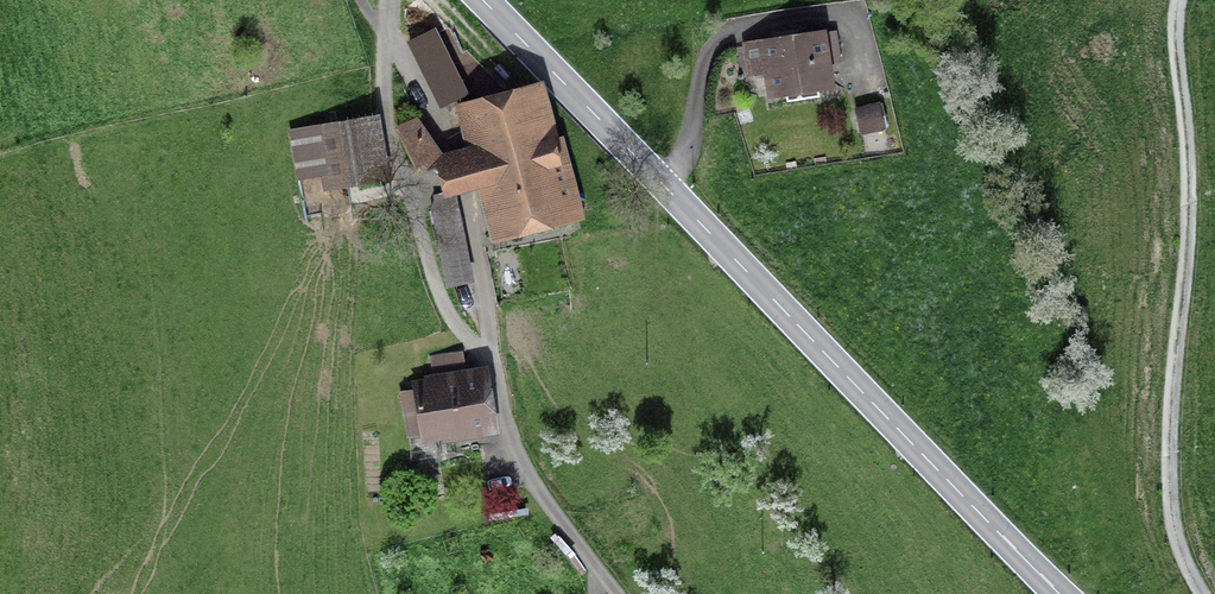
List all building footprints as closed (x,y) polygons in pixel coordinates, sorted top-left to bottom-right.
[(435,28),(406,43),(441,109),(469,94),(435,28)] [(754,44),(767,108),(834,94),(821,31),(754,44)] [(466,194),(477,191),(492,246),(587,220),(564,136),(559,137),(544,81),(454,106),(466,147),(454,150),(443,153),(425,169),(437,174),(442,192),(445,200),(457,197),(466,194)] [(855,108),(861,135),(887,129),(882,103),(855,108)] [(380,115),(289,130),(297,181),(321,177),(324,191),(391,180),(380,115)] [(418,117),(395,128),(407,154),(420,174),(425,169),(443,153),(418,117)] [(447,288),(474,282),(457,197),(445,200),(442,192),(433,195),(434,201),(431,210),(447,288)] [(421,436),(422,446),(499,434),(488,365),(466,369),(463,351),(430,356),(433,374),(423,375),(424,379),(412,381),(413,389),(400,391),(407,438),(421,436)]
